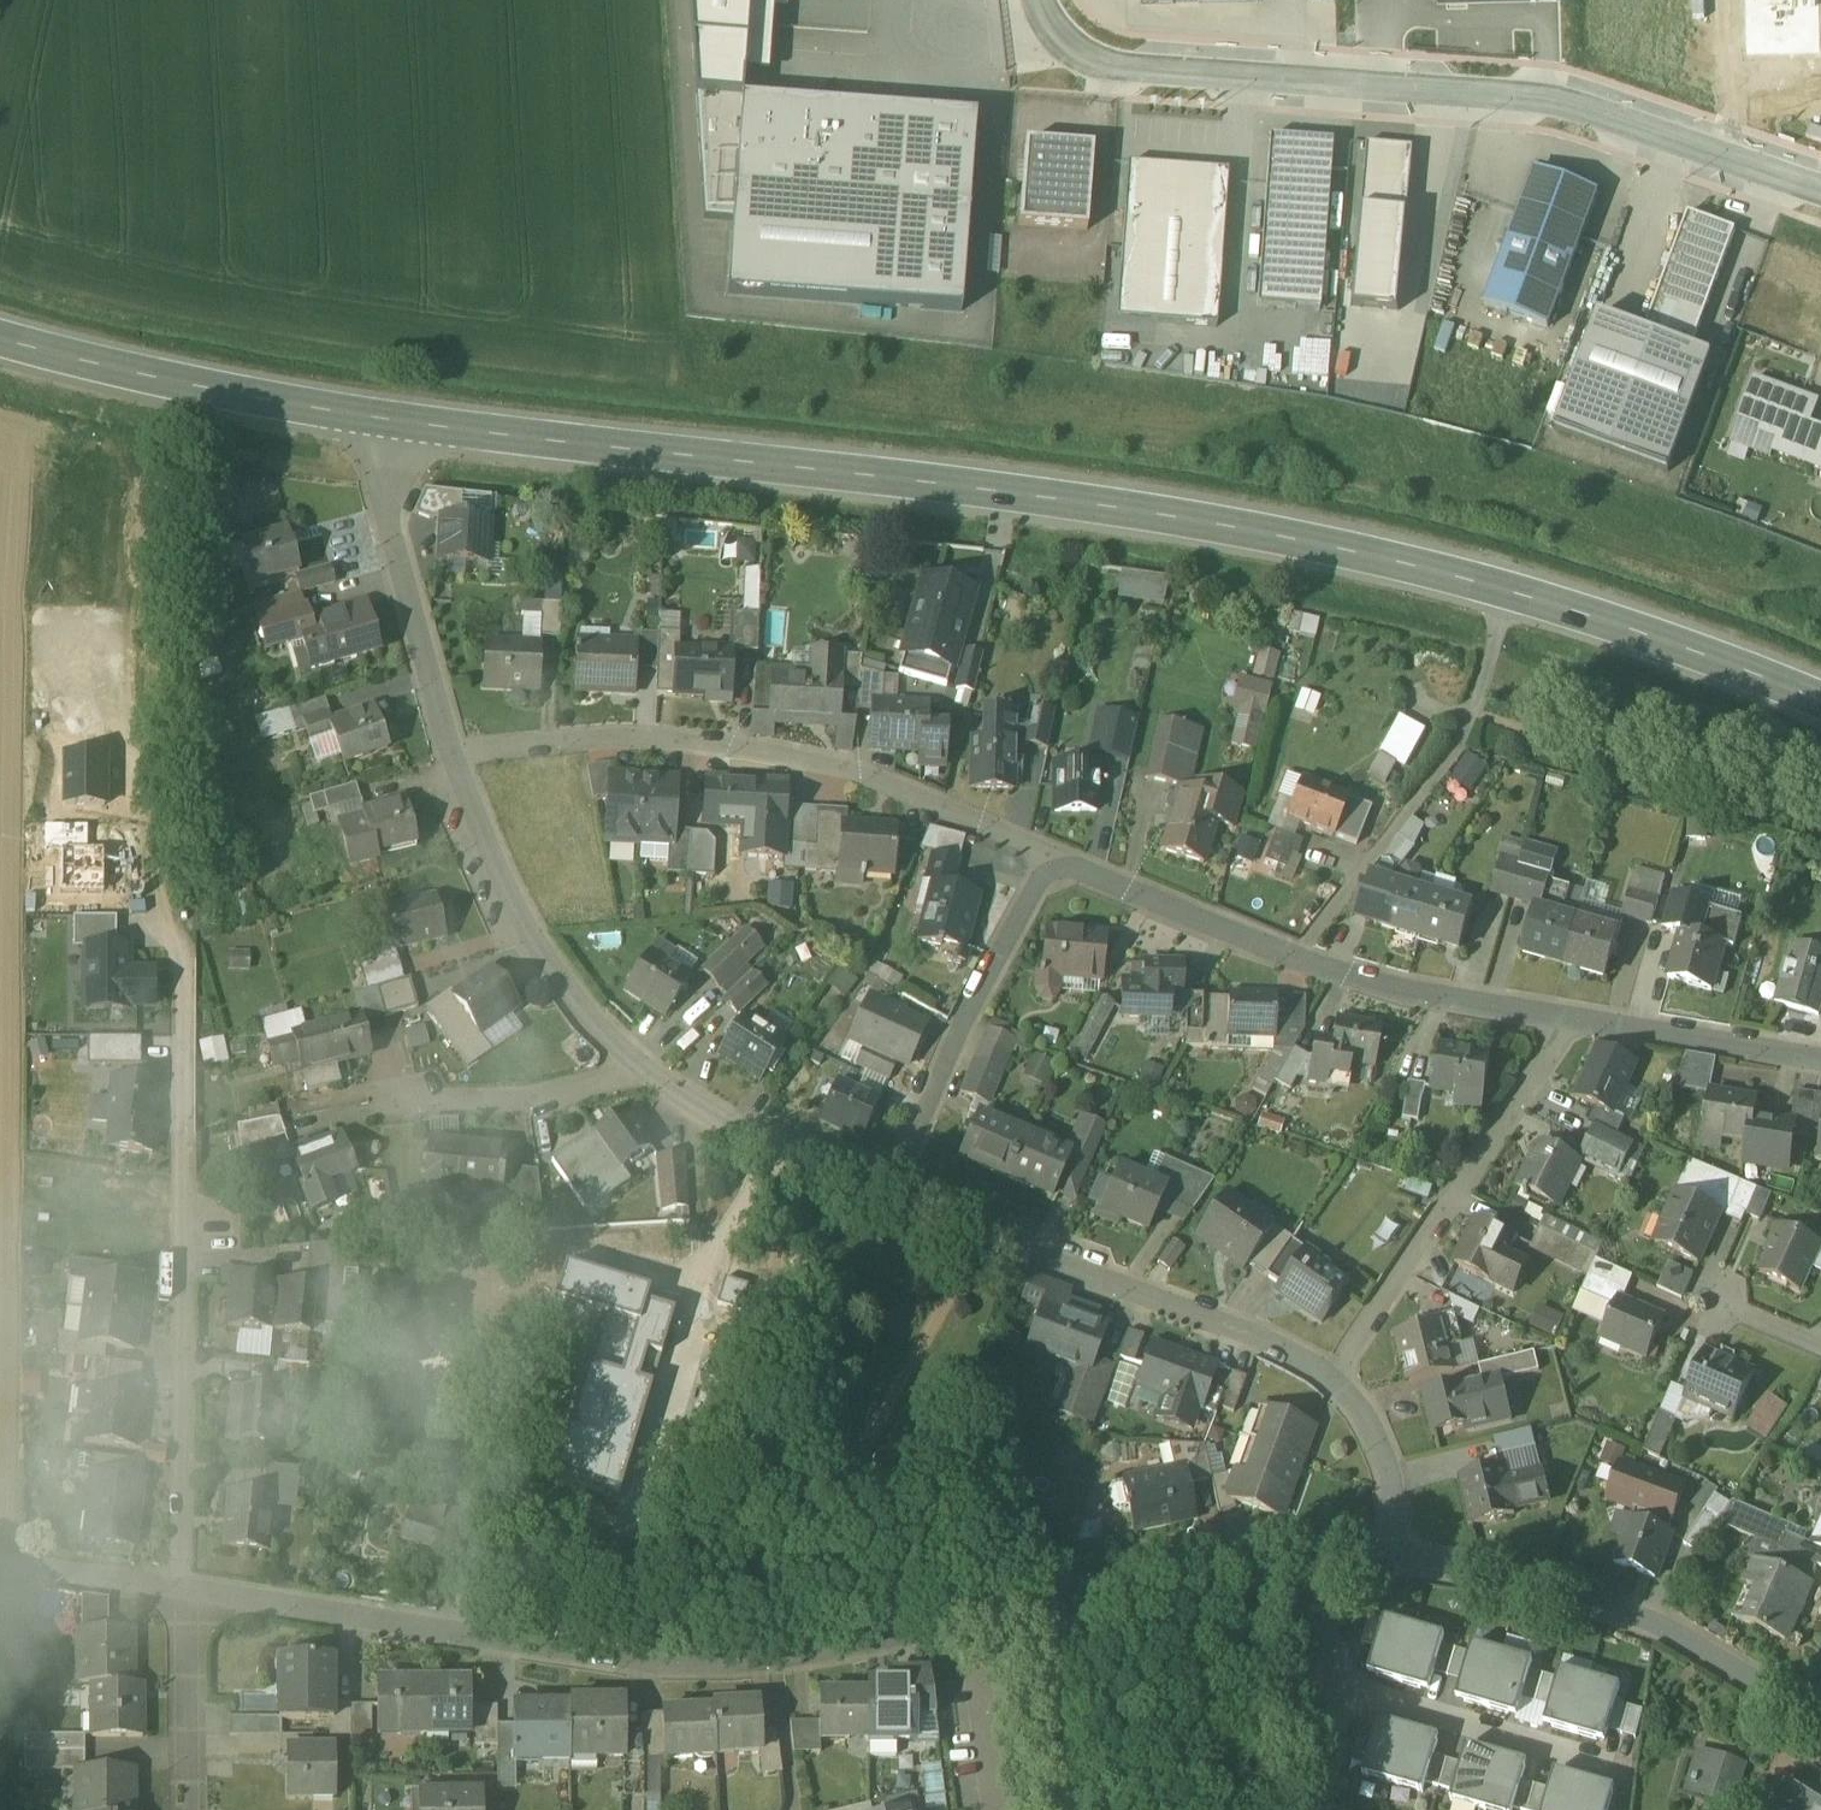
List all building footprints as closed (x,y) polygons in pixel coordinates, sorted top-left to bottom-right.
[(694,71),(745,75),(750,0),(689,0),(694,71)] [(1749,56),(1820,55),(1820,11),(1820,0),(1747,0),(1749,56)] [(743,101),(745,75),(694,71),(704,221),(732,224),(741,101),(743,101)] [(743,101),(741,101),(732,224),(726,295),(962,313),(977,118),(743,101)] [(1303,142),(1270,140),(1257,308),(1319,313),(1330,171),(1301,169),(1303,142)] [(1332,144),(1303,142),(1301,169),(1330,171),(1332,144)] [(1093,150),(1025,145),(1019,228),(1087,233),(1093,150)] [(1366,147),(1359,208),(1407,213),(1413,152),(1366,147)] [(1228,174),(1128,167),(1116,322),(1216,330),(1228,174)] [(1535,172),(1485,307),(1549,331),(1599,195),(1535,172)] [(1397,307),(1407,213),(1359,208),(1349,303),(1397,307)] [(1688,215),(1645,334),(1692,352),(1736,232),(1688,215)] [(1002,273),(1002,234),(976,235),(976,274),(1002,273)] [(1600,318),(1560,427),(1669,467),(1709,358),(1692,352),(1645,334),(1600,318)] [(1301,375),(1333,376),(1334,338),(1302,337),(1301,375)] [(1755,382),(1740,420),(1763,429),(1761,434),(1778,441),(1774,453),(1820,471),(1820,431),(1810,427),(1818,405),(1755,382)] [(463,494),(425,489),(415,514),(432,521),(442,521),(442,518),(461,519),(463,494)] [(461,519),(442,518),(442,521),(440,561),(488,564),(491,521),(461,519)] [(289,529),(243,543),(254,585),(301,571),(289,529)] [(1124,568),(1120,597),(1168,604),(1172,575),(1124,568)] [(973,594),(925,580),(899,674),(946,688),(973,594)] [(301,594),(256,606),(269,650),(270,650),(269,648),(292,642),(286,621),(307,615),(305,608),(302,609),(298,596),(301,595),(301,594)] [(562,605),(523,603),(522,616),(524,616),(523,645),(541,646),(541,638),(560,639),(562,605)] [(366,604),(308,620),(307,615),(286,621),(292,642),(302,639),(311,671),(380,652),(374,631),(378,626),(376,620),(370,617),(366,604)] [(764,647),(788,647),(789,610),(765,610),(764,647)] [(1317,635),(1321,618),(1297,613),(1293,629),(1317,635)] [(608,634),(582,633),(581,644),(580,644),(580,649),(607,651),(608,634)] [(657,636),(634,635),(634,652),(635,652),(634,672),(655,673),(657,636)] [(680,636),(659,635),(656,696),(675,697),(677,650),(679,650),(680,636)] [(523,645),(486,643),(484,689),(540,692),(542,646),(541,646),(523,645)] [(1263,646),(1255,674),(1276,680),(1284,653),(1263,646)] [(607,651),(580,649),(578,692),(633,695),(634,672),(635,652),(634,652),(607,651)] [(679,650),(677,650),(675,697),(729,699),(731,653),(679,650)] [(983,656),(965,652),(956,690),(974,694),(983,656)] [(776,677),(773,677),(771,713),(770,720),(839,724),(841,690),(841,681),(842,657),(842,656),(811,654),(810,680),(776,677)] [(862,658),(842,657),(841,681),(841,690),(858,691),(860,671),(862,658)] [(756,668),(754,712),(771,713),(773,677),(776,677),(776,670),(756,668)] [(885,677),(860,671),(858,691),(856,709),(875,711),(875,704),(883,705),(885,677)] [(1270,686),(1248,681),(1232,745),(1253,750),(1261,719),(1262,719),(1270,686)] [(903,704),(900,703),(898,703),(895,704),(892,706),(883,705),(875,704),(875,711),(872,749),(902,751),(902,748),(915,749),(925,741),(927,708),(906,706),(905,706),(903,704)] [(1047,708),(1022,707),(1021,743),(1046,744),(1047,708)] [(333,724),(330,725),(335,739),(345,766),(391,749),(376,708),(333,724)] [(1015,714),(986,713),(985,733),(980,733),(980,741),(973,741),(972,790),(1014,791),(1015,714)] [(330,714),(306,723),(314,746),(335,739),(330,725),(333,724),(330,714)] [(1402,761),(1411,766),(1431,727),(1404,714),(1374,773),(1391,782),(1402,761)] [(1201,731),(1160,722),(1148,779),(1188,788),(1201,731)] [(1123,740),(1102,739),(1101,774),(1122,775),(1123,740)] [(1457,781),(1478,791),(1491,762),(1470,753),(1457,781)] [(604,766),(587,769),(593,802),(609,799),(611,777),(612,777),(613,766),(604,766)] [(1096,768),(1057,767),(1056,812),(1095,813),(1096,768)] [(612,777),(611,777),(609,799),(608,828),(618,829),(617,844),(641,846),(645,779),(612,777)] [(677,781),(645,779),(641,846),(669,847),(673,847),(674,834),(677,781)] [(1349,798),(1302,780),(1287,819),(1334,837),(1349,798)] [(748,786),(705,784),(703,824),(745,826),(748,786)] [(1223,792),(1200,785),(1197,795),(1221,802),(1223,792)] [(357,786),(324,795),(329,812),(361,803),(357,786)] [(769,787),(748,786),(745,826),(766,828),(768,809),(769,787)] [(1197,795),(1179,789),(1170,817),(1180,820),(1176,831),(1169,829),(1162,852),(1203,865),(1210,842),(1211,843),(1216,824),(1233,829),(1243,797),(1224,791),(1223,792),(1221,802),(1197,795)] [(405,803),(364,812),(364,810),(363,811),(365,820),(374,857),(375,856),(375,854),(415,845),(416,847),(417,846),(406,799),(404,799),(405,803)] [(788,810),(768,809),(766,828),(765,842),(786,844),(788,810)] [(818,811),(801,810),(797,872),(837,875),(841,825),(843,825),(844,815),(818,814),(818,811)] [(1414,819),(1400,837),(1415,849),(1427,829),(1414,819)] [(365,820),(341,826),(351,868),(377,862),(375,856),(374,857),(365,820)] [(894,832),(864,830),(864,826),(843,825),(841,825),(837,875),(837,885),(861,887),(863,870),(891,872),(891,877),(893,877),(896,829),(894,829),(894,832)] [(965,838),(929,829),(920,851),(924,852),(924,851),(932,854),(933,854),(959,860),(965,838)] [(707,835),(690,833),(689,835),(687,877),(714,878),(716,844),(707,835)] [(689,835),(674,834),(673,847),(669,847),(668,864),(667,875),(687,877),(689,835)] [(1299,841),(1283,835),(1271,863),(1287,870),(1299,841)] [(1241,858),(1256,863),(1264,842),(1249,836),(1241,858)] [(1400,837),(1377,867),(1392,878),(1415,849),(1400,837)] [(669,847),(641,846),(640,862),(668,864),(669,847)] [(933,854),(932,854),(924,884),(935,887),(929,912),(932,913),(939,885),(952,888),(959,860),(933,854)] [(1640,867),(1634,888),(1663,895),(1668,874),(1640,867)] [(1519,868),(1511,899),(1542,907),(1544,907),(1550,884),(1552,877),(1519,868)] [(795,908),(796,883),(772,882),(771,907),(795,908)] [(1434,898),(1389,884),(1387,892),(1382,890),(1379,901),(1375,900),(1371,904),(1365,922),(1376,926),(1376,927),(1420,941),(1434,898)] [(1573,890),(1550,884),(1544,907),(1542,907),(1540,915),(1537,914),(1525,956),(1565,968),(1577,926),(1581,913),(1567,909),(1573,890)] [(952,888),(939,885),(932,913),(929,912),(919,946),(937,951),(938,947),(963,954),(979,895),(952,888)] [(1473,910),(1434,898),(1420,941),(1460,953),(1473,910)] [(1712,908),(1675,898),(1665,928),(1683,933),(1726,945),(1735,947),(1742,919),(1712,910),(1712,908)] [(435,899),(386,912),(396,950),(445,938),(435,899)] [(1632,900),(1626,915),(1655,925),(1661,910),(1632,900)] [(1619,938),(1577,926),(1565,968),(1607,980),(1619,938)] [(1104,937),(1068,934),(1068,931),(1047,930),(1043,974),(1039,974),(1039,977),(1059,978),(1100,982),(1104,937)] [(747,933),(705,974),(719,989),(762,949),(747,933)] [(1726,945),(1683,933),(1669,979),(1713,992),(1726,945)] [(1792,946),(1776,1004),(1820,1017),(1820,1013),(1820,954),(1792,946)] [(85,1009),(129,1009),(129,1007),(153,1007),(153,971),(129,971),(129,948),(85,948),(85,1009)] [(696,978),(653,951),(628,993),(630,994),(631,993),(650,1004),(648,1007),(669,1020),(696,978)] [(1183,964),(1144,963),(1143,983),(1143,1002),(1170,1003),(1181,1003),(1183,964)] [(847,995),(859,979),(843,967),(831,983),(847,995)] [(456,997),(454,998),(480,1035),(519,1007),(494,971),(456,997)] [(755,975),(725,1003),(738,1016),(767,988),(755,975)] [(1039,977),(1037,977),(1036,992),(1041,1001),(1051,1002),(1058,993),(1059,978),(1039,977)] [(1143,983),(1125,982),(1122,987),(1121,1020),(1143,1021),(1144,1020),(1169,1021),(1170,1003),(1143,1002),(1143,983)] [(454,993),(429,1010),(468,1067),(489,1053),(477,1036),(480,1035),(454,998),(456,997),(454,993)] [(1102,994),(1078,1049),(1096,1056),(1120,1002),(1102,994)] [(1277,999),(1231,997),(1231,1000),(1230,1038),(1275,1040),(1277,999)] [(874,999),(871,998),(851,1041),(865,1048),(896,1062),(907,1067),(926,1027),(901,1015),(902,1012),(874,998),(874,999)] [(1205,999),(1188,998),(1185,1048),(1203,1048),(1205,999)] [(1231,1000),(1205,999),(1203,1048),(1229,1050),(1230,1038),(1231,1000)] [(1304,1000),(1288,1000),(1288,1029),(1304,1029),(1304,1000)] [(303,1011),(264,1022),(275,1065),(302,1058),(296,1035),(309,1032),(303,1011)] [(309,1032),(296,1035),(302,1058),(310,1090),(340,1082),(336,1065),(372,1055),(363,1018),(309,1032)] [(786,1044),(745,1018),(721,1056),(762,1082),(786,1044)] [(1379,1030),(1339,1023),(1339,1021),(1337,1021),(1330,1061),(1330,1062),(1332,1063),(1332,1061),(1340,1062),(1373,1068),(1373,1070),(1374,1070),(1381,1029),(1380,1028),(1379,1030)] [(92,1062),(146,1063),(147,1037),(92,1036),(92,1062)] [(207,1065),(232,1061),(228,1037),(203,1040),(207,1065)] [(1011,1059),(983,1046),(976,1061),(1004,1074),(1011,1059)] [(896,1062),(865,1048),(857,1065),(888,1079),(896,1062)] [(1492,1060),(1440,1050),(1432,1090),(1457,1095),(1455,1107),(1481,1112),(1492,1060)] [(1637,1067),(1603,1050),(1592,1073),(1589,1072),(1576,1098),(1603,1112),(1612,1116),(1614,1114),(1637,1067)] [(1027,1075),(1045,1083),(1054,1061),(1036,1053),(1027,1075)] [(1717,1059),(1688,1054),(1674,1087),(1711,1094),(1711,1092),(1717,1059)] [(1330,1061),(1312,1057),(1308,1081),(1336,1086),(1340,1062),(1332,1061),(1332,1063),(1330,1062),(1330,1061)] [(1004,1074),(976,1061),(961,1095),(989,1107),(1004,1074)] [(157,1085),(113,1079),(107,1124),(112,1125),(152,1130),(152,1128),(157,1085)] [(877,1102),(838,1085),(839,1084),(838,1083),(819,1124),(820,1125),(821,1124),(860,1141),(860,1142),(861,1142),(879,1102),(878,1101),(877,1102)] [(1409,1084),(1402,1120),(1417,1124),(1425,1087),(1409,1084)] [(1759,1100),(1711,1092),(1711,1094),(1704,1134),(1750,1143),(1751,1143),(1755,1122),(1759,1100)] [(1817,1095),(1798,1092),(1791,1129),(1795,1129),(1793,1136),(1809,1139),(1811,1130),(1817,1095)] [(1817,1095),(1811,1130),(1820,1131),(1820,1096),(1817,1095)] [(627,1112),(594,1134),(596,1137),(619,1170),(622,1168),(651,1148),(627,1112)] [(1612,1116),(1603,1112),(1595,1128),(1617,1138),(1626,1120),(1614,1114),(1612,1116)] [(1024,1137),(978,1118),(960,1162),(1006,1181),(1024,1137)] [(283,1119),(239,1127),(242,1151),(288,1136),(283,1119)] [(1791,1129),(1755,1122),(1751,1143),(1750,1143),(1746,1163),(1787,1170),(1793,1136),(1795,1129),(1791,1129)] [(1546,1137),(1569,1146),(1574,1132),(1551,1124),(1546,1137)] [(152,1130),(112,1125),(109,1149),(153,1155),(157,1128),(152,1128),(152,1130)] [(1617,1138),(1595,1128),(1588,1142),(1627,1162),(1634,1147),(1617,1138)] [(330,1146),(298,1158),(297,1156),(296,1156),(307,1187),(304,1188),(313,1213),(337,1204),(330,1183),(355,1174),(355,1176),(357,1175),(342,1135),(340,1136),(341,1137),(329,1141),(330,1146)] [(588,1146),(578,1153),(575,1148),(554,1163),(588,1212),(590,1210),(587,1206),(627,1178),(630,1182),(632,1182),(622,1168),(619,1170),(596,1137),(586,1143),(588,1146)] [(1071,1157),(1024,1137),(1006,1181),(1052,1201),(1071,1157)] [(460,1144),(430,1141),(424,1197),(456,1200),(458,1183),(456,1183),(460,1144)] [(505,1149),(462,1144),(462,1142),(460,1142),(460,1144),(456,1183),(458,1183),(479,1186),(504,1188),(506,1170),(508,1147),(505,1146),(505,1149)] [(1627,1162),(1588,1142),(1580,1162),(1581,1163),(1629,1187),(1638,1167),(1627,1162)] [(1580,1162),(1545,1145),(1532,1170),(1528,1168),(1518,1189),(1559,1210),(1581,1163),(1580,1162)] [(685,1156),(660,1157),(663,1211),(688,1209),(685,1156)] [(1192,1171),(1164,1159),(1153,1185),(1165,1191),(1161,1200),(1176,1206),(1192,1171)] [(1742,1182),(1692,1162),(1679,1194),(1723,1212),(1721,1216),(1727,1219),(1731,1209),(1742,1182)] [(530,1173),(506,1170),(504,1188),(512,1189),(510,1205),(526,1206),(530,1173)] [(1153,1185),(1117,1170),(1117,1172),(1112,1185),(1102,1207),(1100,1212),(1120,1220),(1148,1232),(1161,1200),(1165,1191),(1153,1185)] [(1214,1181),(1192,1171),(1176,1206),(1192,1213),(1214,1181)] [(1112,1185),(1100,1180),(1091,1202),(1102,1207),(1112,1185)] [(1758,1189),(1742,1182),(1731,1209),(1747,1215),(1758,1189)] [(479,1186),(458,1183),(456,1200),(477,1202),(479,1186)] [(1773,1195),(1758,1189),(1747,1215),(1762,1222),(1773,1195)] [(1723,1212),(1679,1194),(1668,1221),(1669,1222),(1661,1243),(1659,1242),(1657,1246),(1701,1264),(1721,1216),(1723,1212)] [(1274,1229),(1227,1195),(1197,1238),(1243,1272),(1248,1265),(1274,1229)] [(1747,1215),(1731,1209),(1727,1219),(1742,1225),(1747,1215)] [(1120,1220),(1100,1212),(1097,1219),(1117,1227),(1120,1220)] [(658,1214),(643,1215),(643,1216),(635,1217),(636,1227),(689,1223),(688,1214),(658,1216),(658,1214)] [(1518,1240),(1481,1219),(1457,1262),(1493,1283),(1508,1257),(1518,1240)] [(1819,1245),(1779,1226),(1772,1242),(1776,1244),(1761,1275),(1800,1293),(1814,1265),(1810,1263),(1819,1245)] [(1274,1229),(1248,1265),(1267,1279),(1291,1245),(1293,1242),(1274,1229)] [(1585,1251),(1541,1230),(1532,1248),(1576,1269),(1585,1251)] [(362,1243),(313,1246),(309,1287),(316,1288),(312,1322),(353,1327),(362,1243)] [(1173,1243),(1158,1265),(1169,1273),(1184,1250),(1173,1243)] [(1291,1245),(1267,1279),(1279,1288),(1304,1254),(1291,1245)] [(655,1387),(695,1417),(800,1280),(761,1250),(655,1387)] [(1599,1258),(1585,1251),(1576,1269),(1590,1276),(1597,1262),(1599,1258)] [(1349,1286),(1304,1254),(1279,1288),(1275,1293),(1321,1326),(1349,1286)] [(1527,1267),(1508,1257),(1493,1283),(1513,1294),(1527,1268),(1527,1267)] [(117,1266),(73,1261),(70,1281),(89,1284),(90,1277),(115,1281),(117,1266)] [(1634,1279),(1597,1262),(1590,1276),(1578,1304),(1579,1305),(1583,1295),(1616,1309),(1619,1302),(1623,1304),(1634,1279)] [(1697,1278),(1670,1267),(1665,1279),(1691,1291),(1697,1278)] [(482,1268),(412,1268),(411,1296),(371,1296),(372,1337),(426,1336),(427,1343),(423,1344),(423,1399),(463,1398),(463,1358),(477,1358),(477,1359),(525,1358),(525,1307),(478,1308),(478,1301),(482,1301),(482,1268)] [(1063,1287),(1030,1275),(1021,1301),(1041,1308),(1042,1305),(1055,1309),(1063,1287)] [(115,1281),(90,1277),(89,1284),(85,1311),(139,1318),(143,1285),(115,1281)] [(1691,1291),(1665,1279),(1660,1290),(1686,1302),(1691,1291)] [(278,1284),(233,1280),(233,1281),(234,1281),(231,1306),(234,1306),(232,1328),(228,1327),(228,1328),(273,1333),(273,1332),(272,1332),(276,1285),(277,1285),(278,1284)] [(309,1287),(278,1284),(277,1285),(276,1285),(272,1332),(273,1332),(273,1333),(310,1336),(312,1322),(316,1288),(309,1287)] [(1623,1304),(1619,1302),(1616,1309),(1603,1340),(1605,1341),(1606,1339),(1624,1347),(1623,1349),(1648,1360),(1665,1322),(1623,1304)] [(1055,1309),(1042,1305),(1041,1308),(1024,1354),(1057,1366),(1059,1359),(1091,1371),(1107,1328),(1055,1309)] [(1543,1305),(1534,1326),(1560,1337),(1569,1316),(1543,1305)] [(139,1318),(85,1311),(82,1338),(81,1344),(107,1348),(135,1351),(139,1318)] [(1455,1315),(1436,1320),(1438,1326),(1442,1325),(1448,1350),(1462,1346),(1455,1315)] [(1438,1326),(1399,1335),(1410,1383),(1454,1373),(1448,1350),(1442,1325),(1438,1326)] [(1143,1337),(1127,1332),(1117,1359),(1133,1364),(1143,1337)] [(82,1338),(62,1336),(59,1356),(105,1362),(107,1348),(81,1344),(82,1338)] [(1467,1364),(1483,1362),(1480,1341),(1464,1343),(1467,1364)] [(1208,1367),(1152,1346),(1137,1389),(1170,1401),(1164,1419),(1185,1426),(1192,1408),(1194,1409),(1205,1377),(1208,1367)] [(1756,1376),(1706,1354),(1690,1392),(1689,1394),(1718,1407),(1716,1412),(1736,1421),(1756,1376)] [(1511,1359),(1480,1367),(1484,1387),(1516,1379),(1511,1359)] [(143,1367),(111,1363),(108,1391),(140,1395),(143,1367)] [(310,1366),(280,1363),(278,1385),(309,1388),(310,1366)] [(1244,1380),(1229,1375),(1226,1384),(1217,1410),(1218,1410),(1231,1415),(1244,1380)] [(1226,1384),(1205,1377),(1194,1409),(1215,1416),(1218,1410),(1217,1410),(1226,1384)] [(695,1417),(655,1387),(648,1381),(631,1415),(639,1420),(630,1436),(633,1438),(628,1447),(625,1445),(619,1456),(622,1458),(616,1470),(612,1468),(608,1477),(611,1479),(605,1489),(602,1487),(596,1498),(607,1501),(600,1526),(589,1523),(585,1539),(619,1549),(629,1516),(644,1521),(645,1519),(644,1518),(683,1439),(685,1439),(686,1438),(683,1436),(692,1418),(695,1420),(697,1418),(695,1417)] [(1106,1393),(1084,1385),(1072,1419),(1094,1427),(1106,1393)] [(1690,1392),(1673,1386),(1661,1414),(1678,1422),(1689,1394),(1690,1392)] [(1463,1387),(1426,1395),(1428,1404),(1427,1404),(1430,1419),(1432,1419),(1435,1433),(1470,1424),(1472,1424),(1465,1397),(1463,1387)] [(1503,1388),(1465,1397),(1472,1424),(1470,1424),(1472,1431),(1511,1422),(1503,1388)] [(94,1391),(77,1389),(73,1418),(90,1420),(94,1391)] [(108,1391),(94,1389),(90,1420),(87,1442),(135,1449),(142,1396),(108,1391)] [(284,1396),(235,1391),(232,1416),(240,1416),(237,1445),(279,1449),(284,1396)] [(1771,1440),(1792,1406),(1771,1393),(1750,1426),(1771,1440)] [(1313,1429),(1267,1412),(1255,1445),(1302,1461),(1313,1429)] [(1678,1422),(1661,1414),(1644,1453),(1661,1461),(1678,1422)] [(1531,1432),(1496,1441),(1500,1459),(1535,1450),(1531,1432)] [(1203,1448),(1168,1445),(1174,1471),(1184,1469),(1187,1486),(1210,1481),(1210,1479),(1203,1448)] [(1302,1461),(1255,1445),(1244,1477),(1290,1493),(1302,1461)] [(170,1462),(170,1447),(145,1446),(145,1462),(170,1462)] [(107,1459),(75,1455),(73,1474),(72,1474),(73,1474),(95,1477),(104,1478),(107,1459)] [(139,1464),(107,1459),(104,1478),(136,1482),(139,1464)] [(104,1478),(95,1477),(87,1538),(133,1544),(143,1464),(139,1464),(136,1482),(104,1478)] [(300,1469),(266,1466),(263,1497),(273,1498),(273,1499),(272,1499),(272,1500),(297,1502),(300,1469)] [(1685,1490),(1622,1467),(1610,1497),(1637,1507),(1632,1520),(1662,1531),(1663,1527),(1670,1530),(1685,1490)] [(1503,1468),(1462,1478),(1474,1527),(1515,1517),(1514,1512),(1507,1482),(1503,1468)] [(1174,1471),(1123,1482),(1123,1483),(1130,1512),(1134,1533),(1195,1520),(1187,1486),(1184,1469),(1174,1471)] [(1244,1477),(1234,1473),(1235,1472),(1227,1475),(1234,1504),(1244,1477)] [(1541,1474),(1507,1482),(1514,1512),(1548,1503),(1541,1474)] [(1227,1475),(1210,1479),(1210,1481),(1218,1514),(1235,1511),(1234,1504),(1227,1475)] [(1290,1493),(1244,1477),(1234,1504),(1280,1521),(1290,1493)] [(1123,1483),(1113,1485),(1110,1491),(1114,1511),(1120,1515),(1130,1512),(1123,1483)] [(263,1497),(228,1494),(228,1495),(229,1495),(224,1548),(223,1548),(223,1549),(268,1553),(268,1552),(267,1552),(271,1508),(296,1510),(297,1502),(272,1500),(272,1499),(273,1499),(273,1498),(263,1497)] [(1790,1529),(1733,1504),(1722,1521),(1719,1526),(1756,1541),(1780,1551),(1807,1563),(1814,1548),(1787,1536),(1790,1529)] [(1722,1521),(1707,1511),(1684,1546),(1700,1555),(1719,1526),(1722,1521)] [(1632,1520),(1615,1565),(1656,1580),(1672,1535),(1662,1531),(1632,1520)] [(1780,1551),(1756,1541),(1748,1561),(1757,1565),(1757,1563),(1772,1569),(1780,1551)] [(1814,1548),(1807,1563),(1817,1567),(1820,1569),(1820,1551),(1814,1548)] [(1807,1563),(1780,1551),(1772,1569),(1810,1585),(1817,1567),(1807,1563)] [(1772,1569),(1757,1563),(1757,1565),(1747,1587),(1761,1593),(1746,1627),(1786,1643),(1810,1585),(1772,1569)] [(109,1600),(83,1597),(84,1632),(109,1631),(109,1600)] [(1413,1629),(1384,1620),(1368,1675),(1397,1683),(1413,1629)] [(1442,1637),(1413,1629),(1397,1683),(1426,1691),(1442,1637)] [(134,1631),(115,1631),(109,1631),(84,1632),(78,1632),(79,1635),(83,1635),(84,1667),(88,1667),(88,1685),(93,1685),(135,1685),(134,1631)] [(1502,1654),(1473,1646),(1457,1700),(1486,1708),(1502,1654)] [(1319,1651),(1292,1653),(1296,1698),(1323,1696),(1319,1651)] [(1531,1663),(1502,1654),(1486,1708),(1515,1717),(1531,1663)] [(334,1660),(284,1659),(283,1696),(281,1696),(280,1721),(330,1721),(333,1721),(334,1704),(334,1660)] [(1590,1680),(1561,1672),(1546,1726),(1575,1735),(1590,1680)] [(930,1675),(914,1677),(914,1685),(916,1685),(916,1713),(934,1713),(930,1675)] [(1619,1689),(1590,1680),(1575,1735),(1604,1743),(1619,1689)] [(424,1683),(378,1684),(378,1737),(425,1737),(424,1683)] [(470,1683),(424,1683),(425,1737),(470,1737),(470,1683)] [(135,1685),(93,1685),(93,1738),(144,1738),(144,1685),(135,1685)] [(914,1685),(868,1685),(868,1695),(868,1742),(916,1742),(916,1713),(916,1685),(914,1685)] [(868,1695),(819,1695),(819,1697),(822,1696),(822,1715),(819,1715),(819,1723),(819,1742),(821,1742),(868,1742),(868,1695)] [(626,1702),(570,1703),(570,1707),(570,1760),(622,1760),(626,1760),(626,1731),(626,1702)] [(351,1704),(334,1704),(333,1721),(330,1721),(330,1738),(351,1738),(351,1708),(351,1704)] [(761,1704),(713,1706),(713,1710),(715,1753),(761,1752),(763,1751),(762,1732),(761,1704)] [(370,1707),(351,1708),(351,1738),(351,1746),(370,1746),(370,1707)] [(570,1707),(514,1707),(514,1726),(515,1763),(516,1763),(570,1763),(570,1760),(570,1707)] [(498,1708),(477,1708),(477,1746),(498,1746),(498,1726),(498,1708)] [(713,1710),(663,1713),(663,1715),(665,1759),(665,1761),(716,1758),(715,1753),(713,1710)] [(663,1715),(642,1716),(642,1730),(642,1731),(642,1760),(665,1759),(663,1715)] [(260,1719),(231,1719),(230,1737),(235,1737),(238,1737),(260,1737),(260,1719)] [(274,1719),(260,1719),(260,1737),(280,1737),(282,1737),(282,1727),(274,1727),(274,1719)] [(1409,1730),(1380,1722),(1365,1776),(1394,1784),(1409,1730)] [(819,1723),(790,1723),(795,1755),(821,1754),(821,1742),(819,1742),(819,1723)] [(514,1726),(498,1726),(498,1746),(498,1784),(516,1785),(516,1763),(515,1763),(514,1726)] [(1438,1739),(1409,1730),(1394,1784),(1423,1793),(1438,1739)] [(642,1731),(626,1731),(626,1760),(622,1760),(622,1799),(642,1799),(642,1760),(642,1731)] [(777,1731),(762,1732),(763,1751),(761,1752),(764,1776),(782,1774),(777,1731)] [(85,1736),(41,1737),(41,1753),(67,1752),(85,1752),(85,1736)] [(260,1737),(238,1737),(238,1756),(280,1756),(280,1737),(260,1737)] [(1468,1748),(1453,1802),(1480,1809),(1482,1809),(1497,1756),(1468,1748)] [(41,1753),(24,1753),(24,1773),(67,1773),(67,1752),(41,1753)] [(335,1753),(288,1753),(288,1799),(335,1799),(335,1753)] [(1497,1756),(1482,1809),(1513,1809),(1526,1765),(1497,1756)] [(1742,1771),(1702,1758),(1693,1788),(1718,1796),(1716,1801),(1731,1805),(1742,1771)] [(77,1772),(77,1809),(134,1809),(133,1772),(77,1772)] [(1810,1772),(1792,1800),(1785,1809),(1820,1809),(1820,1779),(1810,1772)] [(1556,1774),(1546,1809),(1577,1809),(1585,1782),(1556,1774)] [(1585,1782),(1577,1809),(1609,1809),(1614,1791),(1585,1782)] [(1775,1790),(1762,1809),(1785,1809),(1792,1800),(1775,1790)] [(484,1793),(419,1793),(419,1809),(484,1809),(484,1793)]
